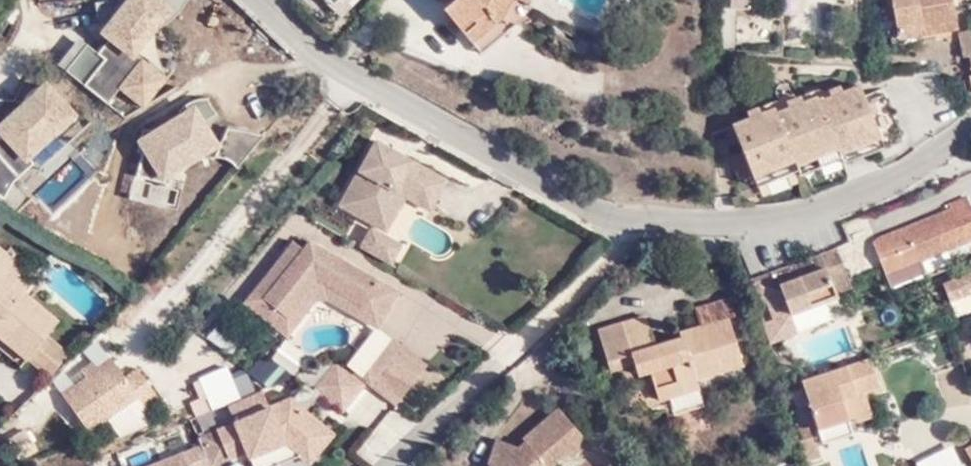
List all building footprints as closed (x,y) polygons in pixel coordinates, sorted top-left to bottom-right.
[(186,0),(126,0),(100,30),(110,38),(134,59),(186,0)] [(445,10),(454,20),(458,16),(464,23),(459,26),(471,42),(501,17),(510,28),(525,0),(456,0),(445,10)] [(956,26),(951,0),(892,0),(899,37),(956,26)] [(458,16),(454,20),(449,23),(455,30),(459,26),(464,23),(458,16)] [(481,54),(510,28),(501,17),(471,42),(481,54)] [(958,33),(963,56),(969,55),(970,63),(970,30),(958,33)] [(134,59),(110,38),(97,54),(82,42),(61,68),(108,105),(119,91),(143,111),(168,80),(134,59)] [(45,82),(0,124),(0,197),(3,199),(12,182),(33,165),(27,159),(75,114),(45,82)] [(837,149),(877,132),(865,104),(857,85),(841,91),(838,87),(830,89),(833,94),(818,101),(815,96),(802,101),(800,94),(786,99),(789,106),(775,112),(772,106),(761,111),(758,104),(747,108),(750,115),(733,122),(744,150),(754,174),(793,156),(796,161),(835,145),(837,149)] [(865,104),(877,132),(883,147),(900,139),(882,97),(865,104)] [(228,127),(219,143),(207,120),(217,114),(207,99),(194,99),(184,105),(187,110),(138,141),(145,153),(132,198),(174,210),(184,175),(175,172),(213,147),(215,158),(229,161),(238,169),(262,136),(228,127)] [(731,125),(713,134),(714,150),(738,141),(731,125)] [(883,147),(877,132),(837,149),(840,155),(843,163),(883,147)] [(446,178),(375,139),(338,204),(384,229),(404,194),(429,208),(446,178)] [(840,155),(837,149),(835,145),(796,161),(797,165),(801,172),(840,155)] [(754,174),(744,150),(733,155),(743,179),(754,174)] [(797,165),(796,161),(793,156),(754,174),(758,182),(797,165)] [(920,260),(931,256),(944,251),(970,240),(970,209),(954,216),(952,210),(908,228),(920,260)] [(383,232),(384,229),(371,223),(359,244),(391,263),(401,243),(383,232)] [(907,266),(920,260),(908,228),(846,253),(856,276),(882,265),(887,274),(907,266)] [(303,248),(292,240),(247,299),(289,331),(313,300),(329,297),(379,324),(397,290),(309,241),(303,248)] [(11,246),(6,251),(17,261),(22,255),(11,246)] [(26,293),(14,283),(19,276),(26,268),(17,261),(6,251),(0,247),(0,348),(22,366),(26,361),(48,381),(71,354),(47,334),(58,321),(26,293)] [(944,251),(931,256),(935,261),(945,257),(944,251)] [(911,277),(907,266),(887,274),(891,286),(911,277)] [(791,267),(775,274),(791,314),(836,296),(825,267),(795,279),(791,267)] [(970,274),(947,284),(953,299),(970,292),(970,276),(970,274)] [(14,283),(26,293),(32,286),(19,276),(14,283)] [(706,324),(729,317),(740,314),(734,293),(700,303),(706,324)] [(836,296),(791,314),(793,320),(839,304),(836,296)] [(744,363),(729,317),(706,324),(680,331),(681,337),(670,341),(671,347),(661,349),(659,344),(656,345),(647,317),(599,330),(608,361),(631,354),(634,364),(637,375),(651,371),(659,398),(668,395),(700,386),(698,377),(744,363)] [(112,320),(105,326),(110,332),(117,325),(112,320)] [(367,367),(391,336),(379,324),(343,365),(367,367)] [(402,344),(391,336),(367,367),(343,365),(364,381),(371,386),(402,344)] [(671,347),(670,341),(659,344),(661,349),(671,347)] [(267,391),(286,372),(267,354),(249,372),(267,391)] [(611,371),(634,364),(631,354),(608,361),(611,371)] [(818,429),(846,419),(841,399),(863,392),(880,386),(870,358),(802,381),(818,429)] [(336,359),(313,389),(318,392),(340,411),(364,381),(343,365),(336,359)] [(88,429),(117,408),(138,394),(143,400),(149,409),(161,400),(137,368),(125,377),(113,360),(98,370),(92,361),(69,378),(75,386),(63,395),(88,429)] [(302,456),(327,427),(305,408),(292,398),(292,397),(267,406),(260,389),(257,391),(248,371),(234,379),(228,368),(192,384),(199,399),(189,402),(195,416),(190,418),(197,435),(201,444),(209,464),(245,448),(249,457),(286,442),(299,454),(302,456)] [(318,392),(313,389),(305,382),(292,398),(305,408),(318,392)] [(703,398),(700,386),(668,395),(672,408),(703,398)] [(371,433),(390,407),(365,389),(346,415),(371,433)] [(841,399),(846,419),(868,413),(863,392),(841,399)] [(138,394),(117,408),(122,415),(143,400),(138,394)] [(519,447),(504,461),(496,453),(501,441),(497,440),(489,465),(551,465),(566,454),(574,456),(582,433),(559,407),(525,437),(527,440),(519,447)] [(308,461),(333,432),(327,427),(302,456),(308,461)] [(38,449),(27,430),(8,441),(18,461),(38,449)] [(504,461),(519,447),(501,441),(496,453),(504,461)] [(249,457),(252,465),(269,465),(299,454),(286,442),(249,457)] [(183,451),(189,465),(210,465),(209,464),(201,444),(183,451)] [(927,455),(932,465),(958,465),(949,446),(927,455)] [(183,451),(147,465),(189,465),(183,451)]
